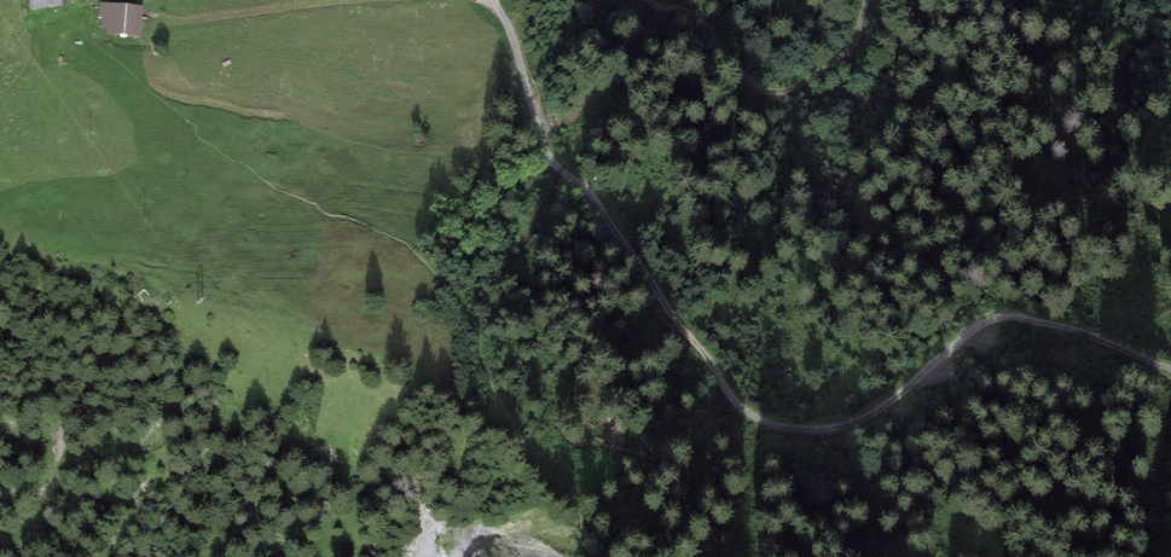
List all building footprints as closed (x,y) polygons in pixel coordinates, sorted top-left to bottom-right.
[(29,9),(63,4),(62,0),(28,0),(29,9)] [(140,6),(101,3),(99,27),(138,31),(140,6)]
